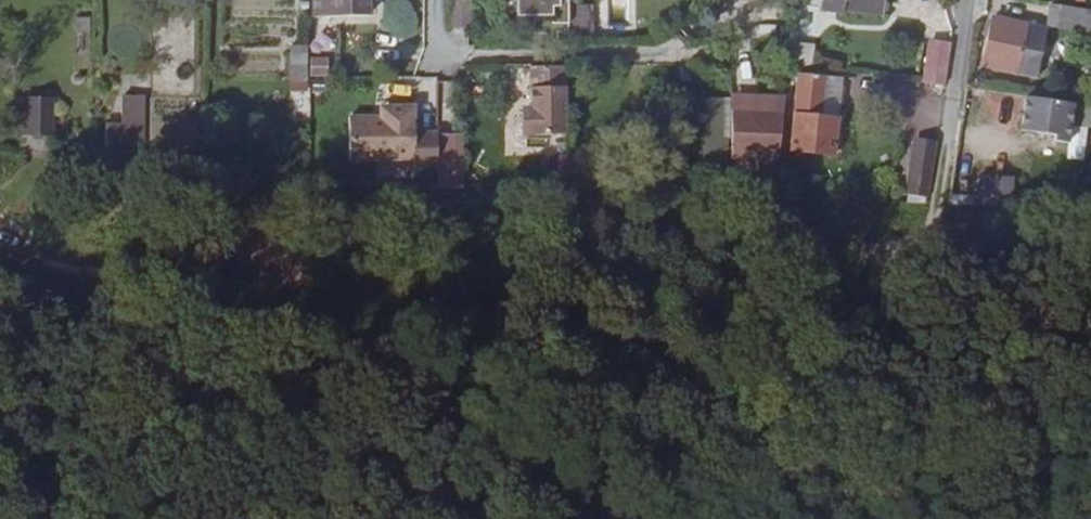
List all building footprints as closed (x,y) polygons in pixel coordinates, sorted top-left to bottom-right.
[(309,13),(326,12),(326,0),(309,0),(309,13)] [(326,12),(363,12),(363,0),(326,0),(326,12)] [(446,31),(465,30),(465,0),(446,0),(446,31)] [(569,38),(568,0),(516,0),(516,5),(522,5),(537,5),(537,10),(538,31),(548,30),(548,38),(569,38)] [(569,38),(591,37),(591,0),(568,0),(569,38)] [(821,7),(842,10),(843,6),(879,11),(881,0),(821,0),(821,7)] [(1058,7),(1055,29),(1090,34),(1090,11),(1058,7)] [(1041,86),(1049,28),(998,20),(989,78),(1041,86)] [(789,61),(809,63),(812,43),(792,40),(789,61)] [(946,86),(953,44),(931,40),(925,83),(946,86)] [(291,95),(309,94),(309,44),(290,44),(291,95)] [(310,57),(311,77),(330,75),(329,55),(310,57)] [(566,131),(566,63),(530,63),(531,104),(528,104),(529,131),(566,131)] [(828,152),(833,116),(811,112),(817,74),(799,71),(788,147),(828,152)] [(157,155),(159,95),(122,94),(122,121),(107,121),(106,154),(157,155)] [(20,95),(19,134),(54,135),(55,96),(20,95)] [(785,96),(731,95),(732,158),(779,159),(785,96)] [(1072,102),(1025,95),(1021,127),(1053,131),(1052,138),(1066,140),(1072,102)] [(437,131),(416,131),(416,103),(377,103),(377,114),(349,114),(349,165),(437,165),(437,131)] [(721,133),(720,107),(706,107),(707,133),(721,133)] [(437,165),(438,185),(476,184),(475,126),(437,127),(437,131),(437,165)] [(907,190),(927,193),(935,140),(915,137),(907,190)] [(1013,174),(980,173),(979,203),(1012,204),(1013,174)]
